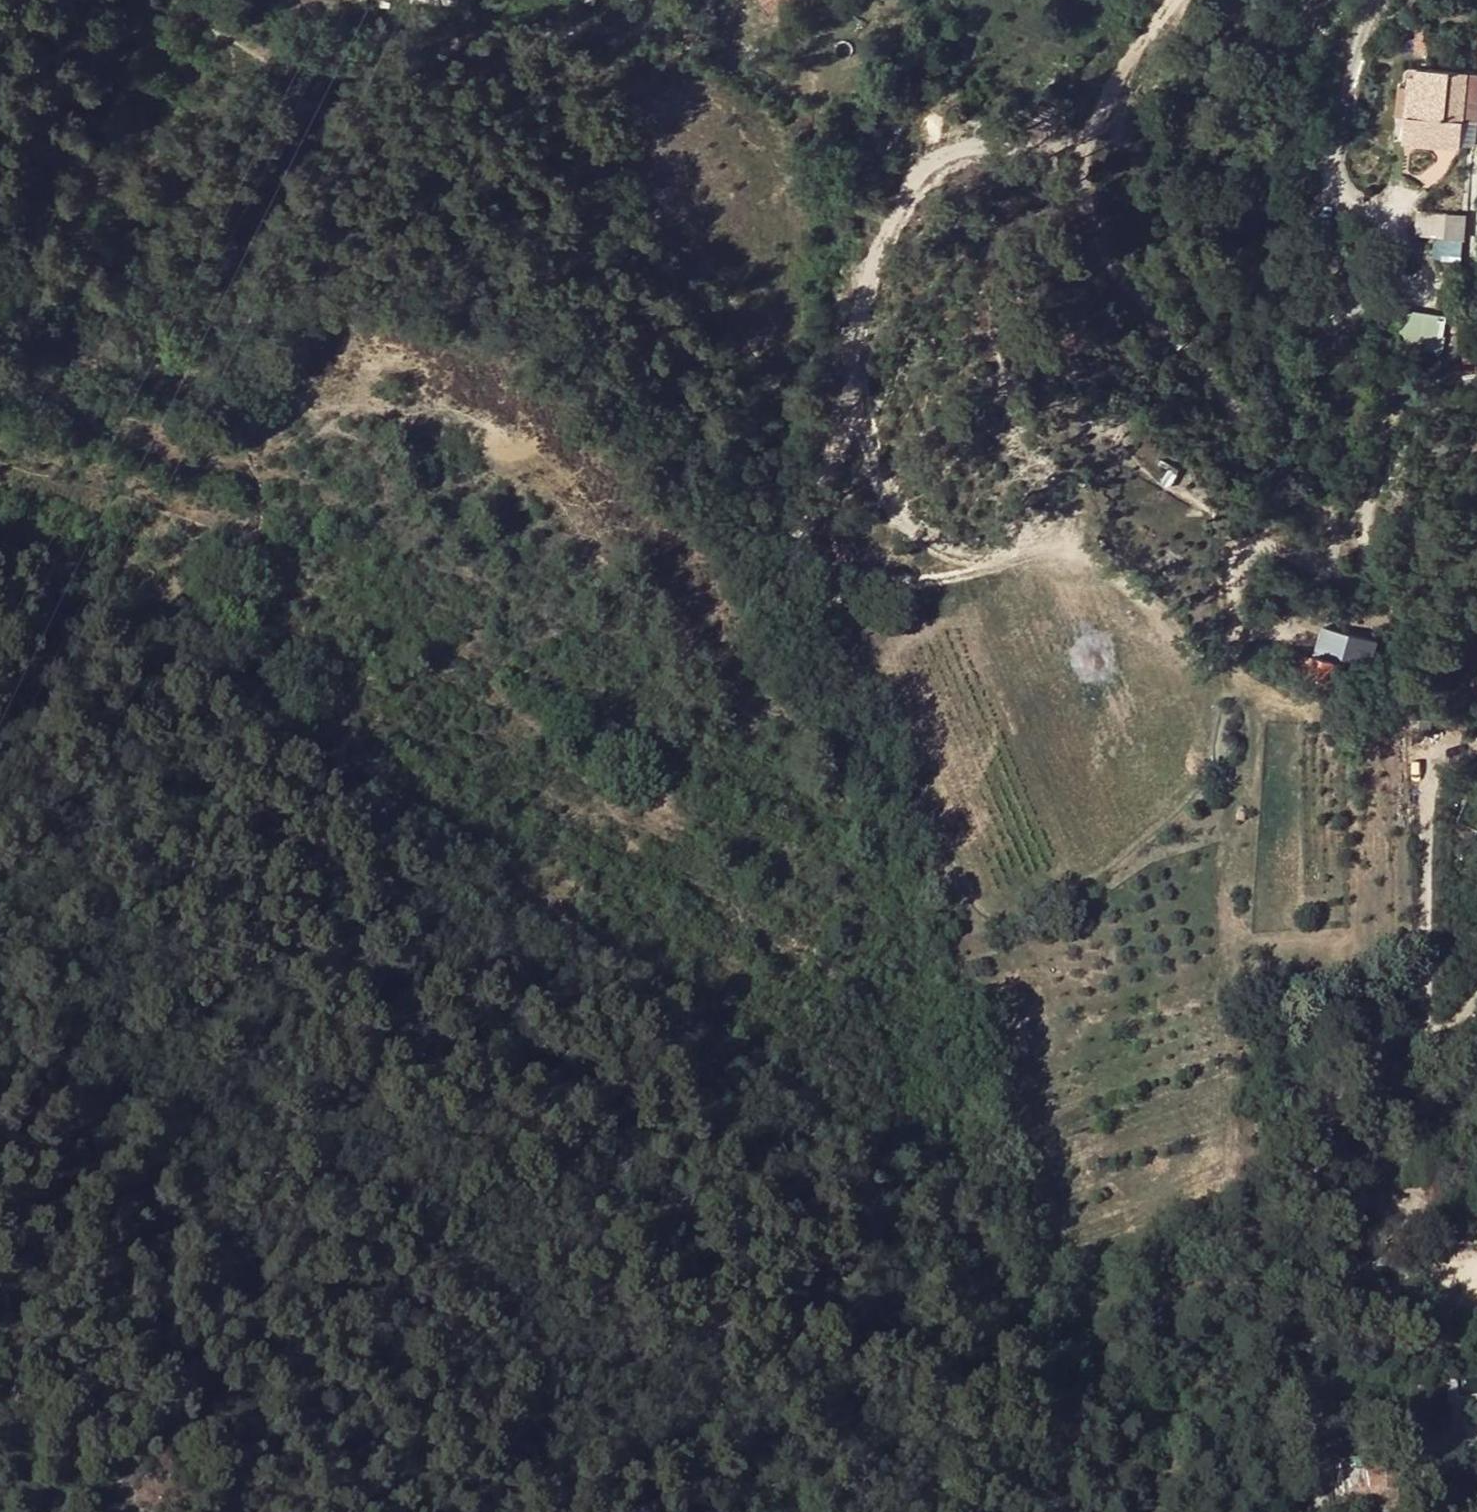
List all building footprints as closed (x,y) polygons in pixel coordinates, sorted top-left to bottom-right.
[(787,0),(761,0),(771,13),(787,0)] [(1408,115),(1406,142),(1463,149),(1466,110),(1476,111),(1476,73),(1421,67),(1420,74),(1412,74),(1411,84),(1408,115)] [(1399,115),(1408,115),(1411,84),(1403,83),(1399,115)] [(1416,205),(1414,229),(1438,232),(1441,207),(1416,205)] [(1444,234),(1463,237),(1466,211),(1447,209),(1444,234)] [(1465,253),(1465,237),(1434,237),(1434,253),(1465,253)] [(1445,347),(1447,311),(1404,308),(1401,345),(1445,347)] [(1323,625),(1317,645),(1354,656),(1360,635),(1323,625)] [(1342,661),(1315,652),(1309,674),(1335,682),(1342,661)] [(1406,1464),(1362,1468),(1364,1491),(1408,1487),(1406,1464)]
